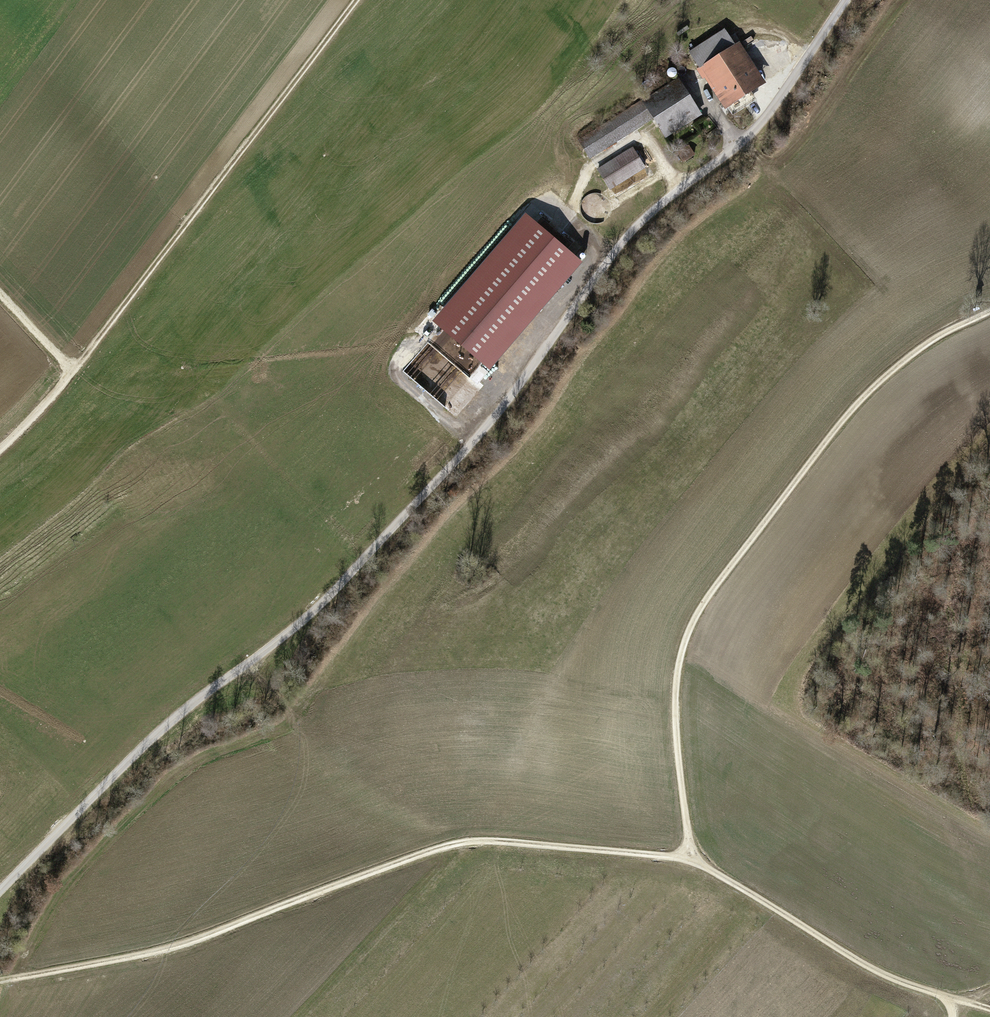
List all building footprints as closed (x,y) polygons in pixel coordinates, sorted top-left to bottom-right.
[(734,111),(774,83),(746,43),(742,46),(730,30),(694,55),(734,111)] [(643,100),(655,119),(668,139),(705,115),(680,76),(643,100)] [(655,119),(643,100),(578,141),(590,160),(655,119)] [(633,147),(597,169),(609,190),(646,168),(633,147)] [(525,213),(431,321),(440,328),(427,342),(469,379),(482,365),(489,371),(583,263),(525,213)]
